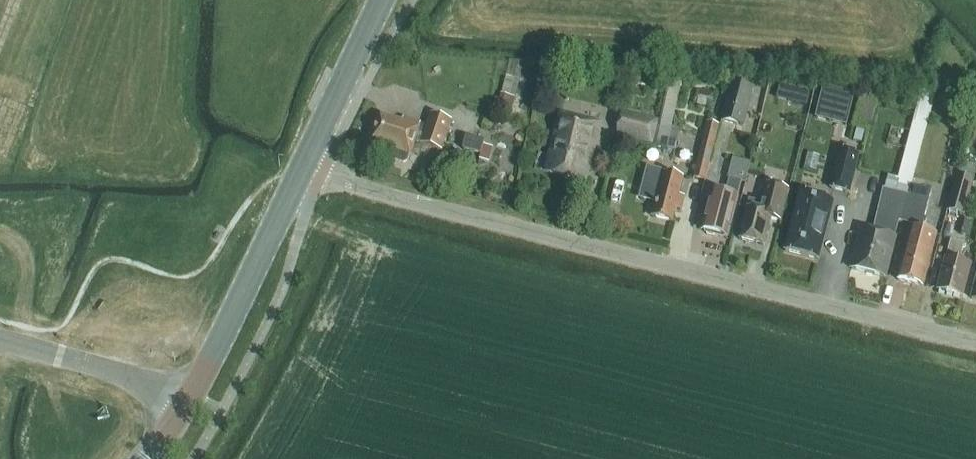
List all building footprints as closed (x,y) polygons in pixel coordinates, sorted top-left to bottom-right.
[(541,77),(543,63),(517,59),(515,73),(541,77)] [(754,89),(731,82),(721,122),(744,128),(754,89)] [(841,116),(846,92),(823,86),(817,110),(841,116)] [(711,107),(714,92),(697,88),(693,103),(711,107)] [(792,101),(807,105),(810,93),(795,89),(792,101)] [(658,121),(623,111),(616,135),(652,144),(658,121)] [(410,155),(411,156),(415,142),(442,151),(452,121),(431,114),(427,125),(421,123),(404,117),(402,122),(380,114),(371,143),(391,149),(389,156),(391,160),(404,164),(408,163),(410,155)] [(598,124),(561,115),(547,172),(584,181),(598,124)] [(693,178),(705,181),(719,125),(707,122),(693,178)] [(864,133),(856,131),(854,142),(861,144),(864,133)] [(485,142),(467,137),(464,150),(481,154),(485,142)] [(909,196),(904,194),(907,185),(917,142),(909,140),(899,182),(887,180),(885,190),(883,189),(877,216),(873,233),(861,230),(851,269),(885,277),(895,238),(893,238),(897,222),(902,223),(909,196)] [(832,189),(849,193),(859,155),(842,150),(832,189)] [(733,158),(731,168),(728,178),(730,178),(730,179),(725,196),(723,203),(711,200),(703,230),(728,236),(742,182),(746,183),(751,163),(749,162),(733,158)] [(947,212),(965,216),(975,180),(974,180),(975,172),(975,170),(960,165),(947,212)] [(679,195),(684,178),(665,173),(660,190),(654,189),(651,200),(657,202),(653,217),(673,222),(676,209),(682,210),(685,197),(679,195)] [(762,203),(750,200),(740,239),(764,246),(771,218),(781,221),(790,190),(767,184),(762,203)] [(909,196),(902,223),(912,225),(898,280),(923,286),(931,257),(935,258),(940,236),(938,236),(938,234),(924,231),(927,219),(925,218),(932,190),(912,185),(909,196)] [(819,260),(832,207),(834,202),(801,193),(786,251),(819,260)] [(971,264),(960,262),(964,244),(951,241),(946,258),(938,290),(963,296),(971,264)]
